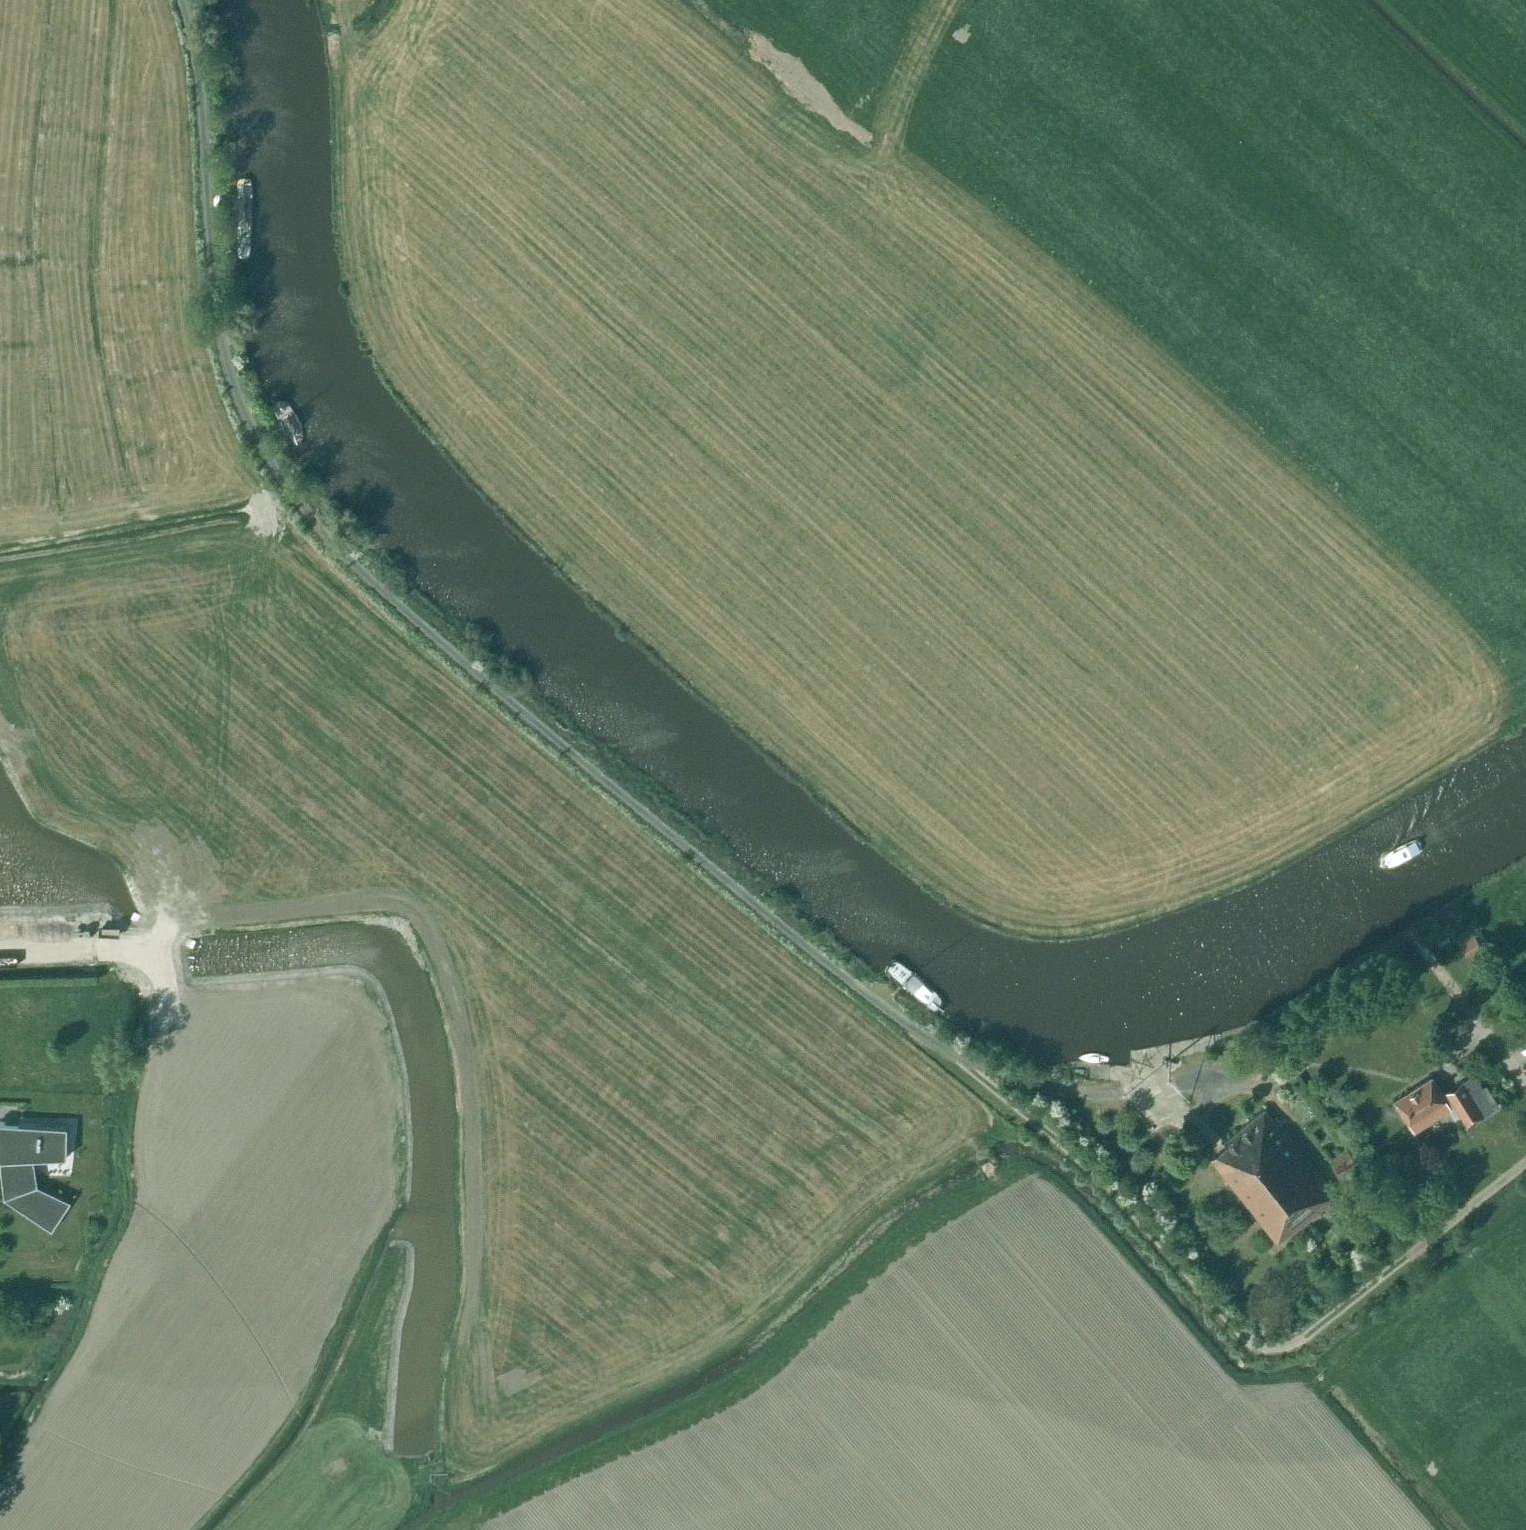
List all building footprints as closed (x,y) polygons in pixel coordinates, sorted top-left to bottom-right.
[(1484,946),(1471,926),(1455,936),(1468,956),(1484,946)] [(1395,1101),(1414,1131),(1448,1109),(1454,1118),(1461,1114),(1468,1125),(1496,1108),(1500,1106),(1486,1084),(1482,1086),(1474,1074),(1443,1094),(1432,1077),(1395,1101)] [(1278,1243),(1337,1196),(1278,1121),(1275,1123),(1265,1109),(1224,1142),(1227,1146),(1211,1159),(1278,1243)] [(68,1126),(0,1121),(0,1155),(4,1198),(53,1230),(70,1199),(38,1185),(34,1158),(67,1157),(68,1126)] [(1348,1147),(1331,1159),(1340,1173),(1358,1160),(1348,1147)]
